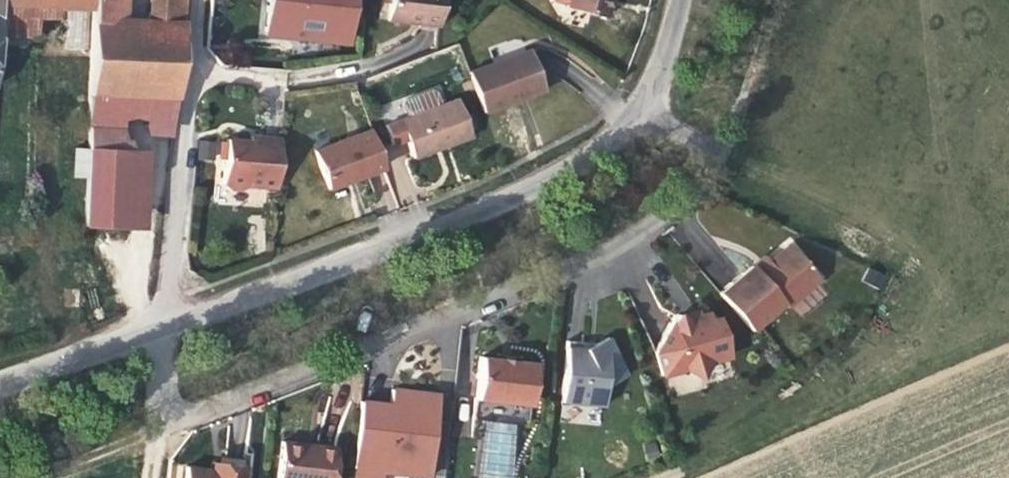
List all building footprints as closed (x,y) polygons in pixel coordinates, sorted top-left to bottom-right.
[(91,0),(0,0),(0,7),(35,7),(91,9),(91,0)] [(182,24),(184,0),(151,0),(149,23),(122,22),(123,0),(91,0),(91,9),(87,95),(175,98),(182,24)] [(352,0),(268,0),(264,33),(347,42),(352,0)] [(441,0),(389,0),(388,3),(387,20),(439,26),(441,0)] [(608,0),(567,0),(566,7),(605,17),(608,0)] [(35,7),(0,7),(0,36),(35,37),(35,7)] [(543,90),(529,49),(468,72),(482,113),(543,90)] [(171,126),(175,98),(87,95),(86,122),(88,122),(117,124),(171,126)] [(470,136),(456,98),(398,120),(412,158),(430,151),(432,146),(440,143),(441,147),(470,136)] [(125,226),(129,151),(117,124),(88,122),(84,225),(125,226)] [(384,168),(370,130),(313,151),(327,189),(384,168)] [(276,188),(279,152),(281,139),(262,137),(261,142),(225,139),(225,142),(224,159),(222,183),(230,188),(239,189),(246,186),(276,188)] [(716,293),(748,330),(781,303),(784,307),(817,279),(787,244),(766,261),(755,271),(750,265),(716,293)] [(761,255),(750,265),(755,271),(766,261),(761,255)] [(881,291),(888,276),(868,267),(861,282),(881,291)] [(707,364),(728,359),(718,319),(709,321),(707,315),(699,317),(700,323),(686,318),(684,321),(675,316),(655,355),(661,377),(684,371),(699,379),(707,364)] [(583,344),(568,343),(561,404),(603,409),(605,388),(627,378),(609,339),(584,352),(583,344)] [(530,406),(535,363),(481,357),(476,399),(530,406)] [(425,477),(436,477),(442,391),(392,387),(391,402),(361,400),(355,477),(385,477),(385,475),(425,477)] [(516,422),(482,422),(481,477),(515,477),(516,422)] [(336,447),(281,441),(277,477),(333,477),(336,447)] [(245,466),(246,460),(221,457),(220,463),(245,466)] [(219,470),(220,463),(212,462),(211,469),(219,470)] [(245,466),(220,463),(219,470),(211,469),(185,467),(184,477),(244,477),(245,466)]
